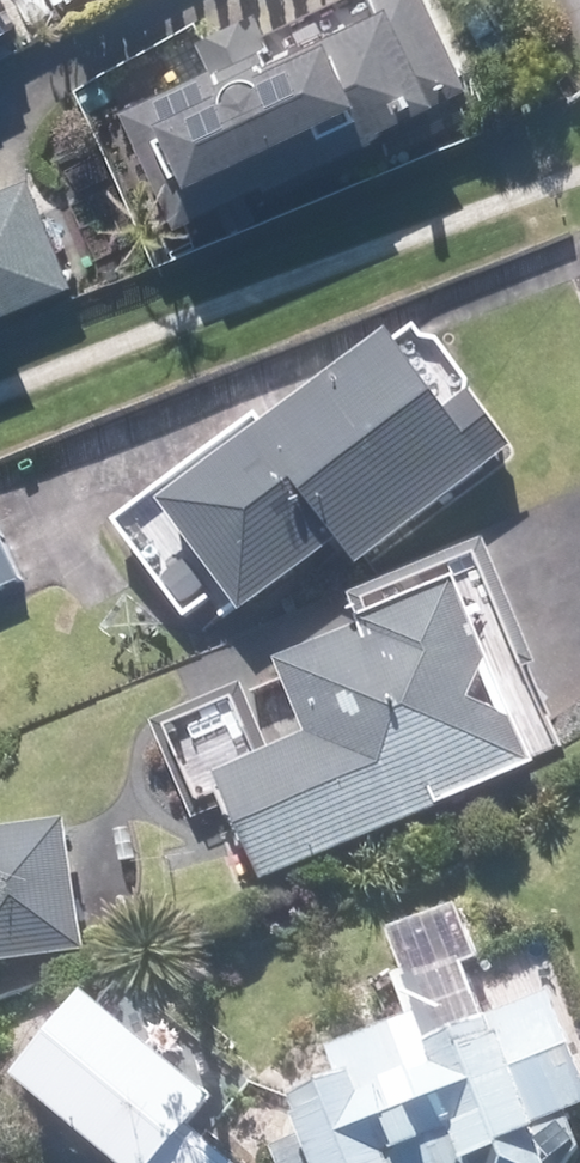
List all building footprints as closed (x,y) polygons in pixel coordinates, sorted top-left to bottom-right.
[(43,23),(31,0),(0,0),(0,45),(43,23)] [(223,210),(309,169),(313,178),(418,129),(414,120),(490,86),(450,0),(375,0),(289,40),(275,9),(216,37),(230,67),(169,96),(223,210)] [(94,280),(54,175),(0,197),(0,319),(94,280)] [(485,397),(505,382),(479,346),(458,361),(433,327),(294,431),(285,417),(142,522),(221,630),(261,600),(268,609),(370,535),(389,564),(548,444),(508,390),(490,404),(485,397)] [(0,488),(0,595),(42,575),(1,488),(0,488)] [(317,660),(322,669),(264,691),(261,684),(167,723),(206,819),(258,799),(289,875),(558,765),(554,752),(563,749),(561,691),(499,539),(374,590),(391,631),(317,660)] [(0,830),(0,964),(101,952),(83,818),(0,830)] [(490,958),(470,909),(410,934),(442,1013),(360,1046),(373,1075),(302,1104),(317,1141),(302,1148),(308,1162),(579,1162),(579,1157),(579,1156),(579,996),(578,992),(504,1024),(479,964),(490,958)] [(209,1120),(230,1099),(122,1000),(52,1075),(147,1162),(255,1162),(209,1120)]
